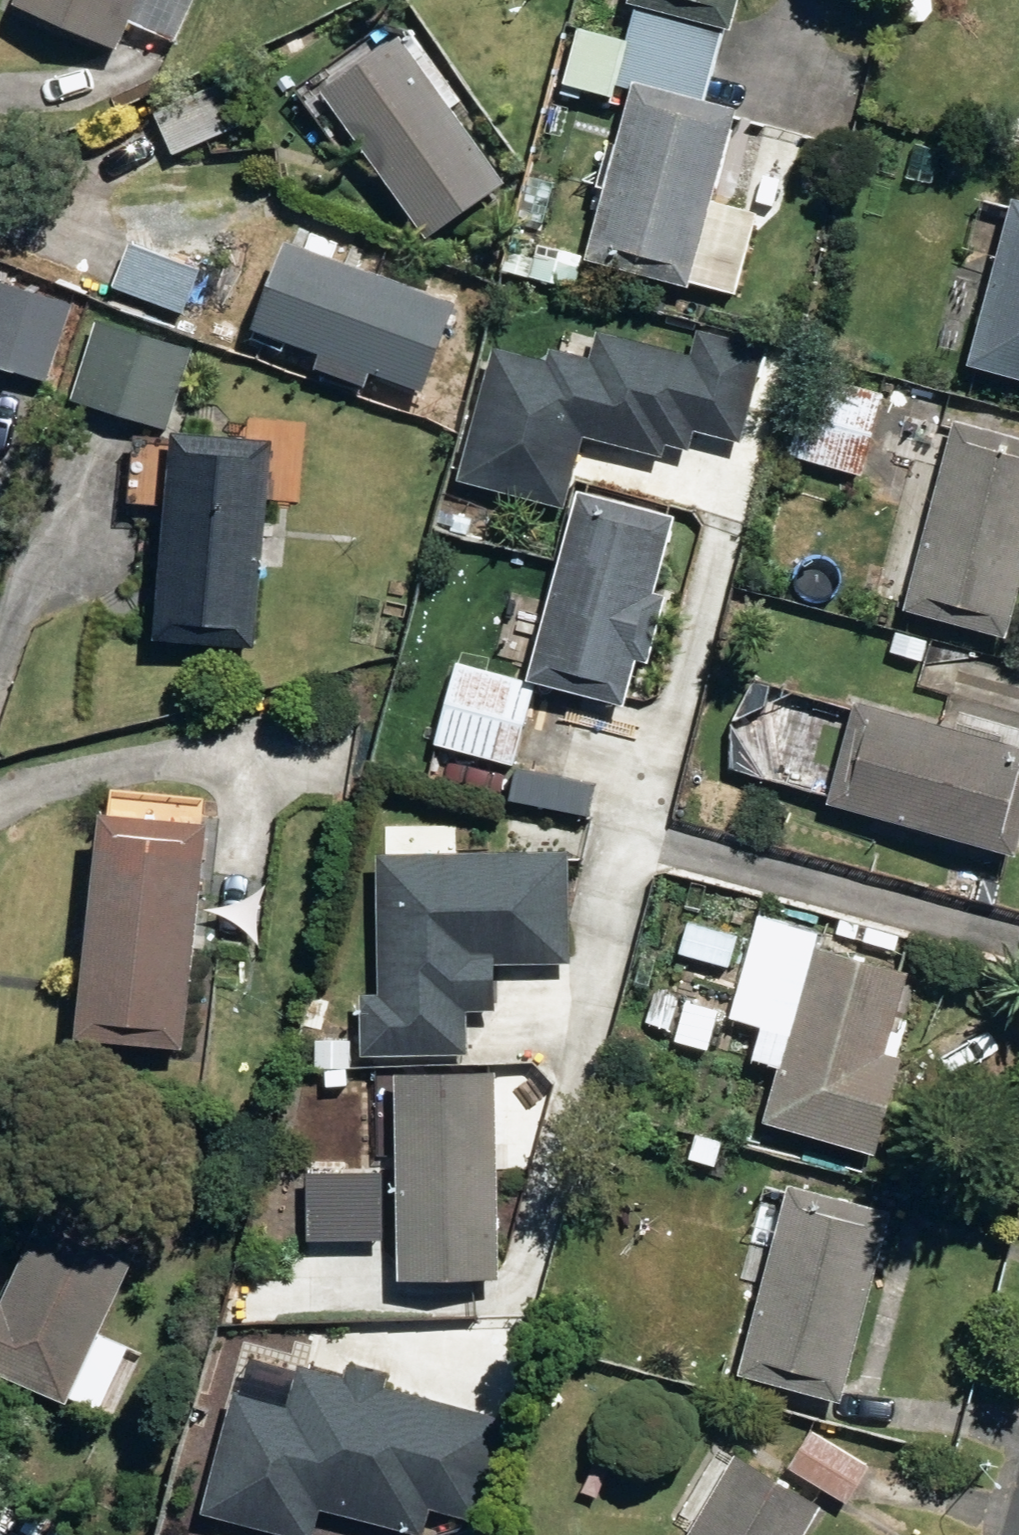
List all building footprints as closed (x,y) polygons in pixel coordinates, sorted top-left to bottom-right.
[(114,52),(128,24),(174,44),(194,0),(14,0),(12,6),(114,52)] [(632,6),(722,30),(729,32),(737,0),(630,0),(628,6),(632,6)] [(722,30),(632,6),(622,44),(574,32),(559,86),(610,99),(614,86),(632,91),(633,85),(703,102),(722,30)] [(323,96),(424,239),(500,186),(398,42),(323,96)] [(152,113),(171,154),(246,121),(228,79),(152,113)] [(703,102),(633,85),(632,91),(587,263),(686,288),(732,110),(703,102)] [(908,176),(931,182),(939,149),(916,143),(908,176)] [(1018,381),(1018,203),(1011,201),(967,367),(1018,381)] [(332,362),(420,395),(453,306),(281,243),(247,331),(317,356),(313,368),(329,372),(332,362)] [(110,287),(181,314),(197,271),(126,245),(110,287)] [(48,379),(72,300),(0,279),(0,366),(48,379)] [(69,402),(166,432),(191,349),(94,320),(69,402)] [(737,439),(760,346),(695,330),(688,355),(592,332),(586,357),(550,348),(543,362),(492,349),(460,477),(558,501),(576,428),(656,448),(659,437),(687,443),(691,428),(737,439)] [(787,456),(861,476),(884,395),(844,384),(850,362),(817,353),(787,456)] [(1007,636),(1018,588),(1018,438),(955,422),(907,610),(1007,636)] [(6,530),(19,434),(0,435),(0,530),(6,530)] [(152,643),(252,651),(270,444),(168,435),(152,643)] [(436,744),(513,765),(535,684),(622,707),(635,662),(648,665),(666,597),(653,594),(673,520),(577,494),(526,681),(458,663),(436,744)] [(889,653),(921,661),(927,641),(894,632),(889,653)] [(738,703),(747,721),(785,703),(776,683),(738,703)] [(1013,858),(1018,835),(1018,750),(855,702),(826,806),(1013,858)] [(75,1044),(181,1053),(202,824),(95,815),(75,1044)] [(568,962),(565,852),(374,857),(377,993),(359,993),(360,1056),(465,1054),(464,1013),(494,1012),(493,963),(568,962)] [(199,934),(268,941),(276,864),(206,859),(199,934)] [(761,1129),(872,1159),(900,1061),(882,1057),(905,976),(814,950),(810,962),(780,954),(787,926),(758,918),(746,958),(730,1020),(759,1028),(749,1065),(778,1073),(761,1129)] [(680,955),(726,969),(735,938),(689,925),(680,955)] [(641,1026),(667,1032),(675,1001),(649,995),(641,1026)] [(677,1037),(703,1045),(713,1014),(687,1004),(677,1037)] [(395,1078),(399,1282),(496,1281),(492,1077),(395,1078)] [(688,1160),(714,1167),(721,1143),(695,1136),(688,1160)] [(738,1380),(840,1405),(889,1217),(786,1190),(738,1380)] [(97,1413),(125,1351),(97,1338),(139,1248),(45,1204),(0,1299),(0,1381),(62,1410),(67,1401),(97,1413)] [(469,1523),(498,1421),(384,1388),(387,1376),(348,1365),(343,1381),(297,1368),(285,1408),(232,1393),(197,1515),(267,1534),(315,1534),(321,1515),(393,1534),(424,1534),(431,1512),(469,1523)] [(791,1471),(846,1504),(869,1468),(814,1434),(791,1471)] [(819,1510),(733,1458),(687,1534),(804,1534),(819,1510)]
